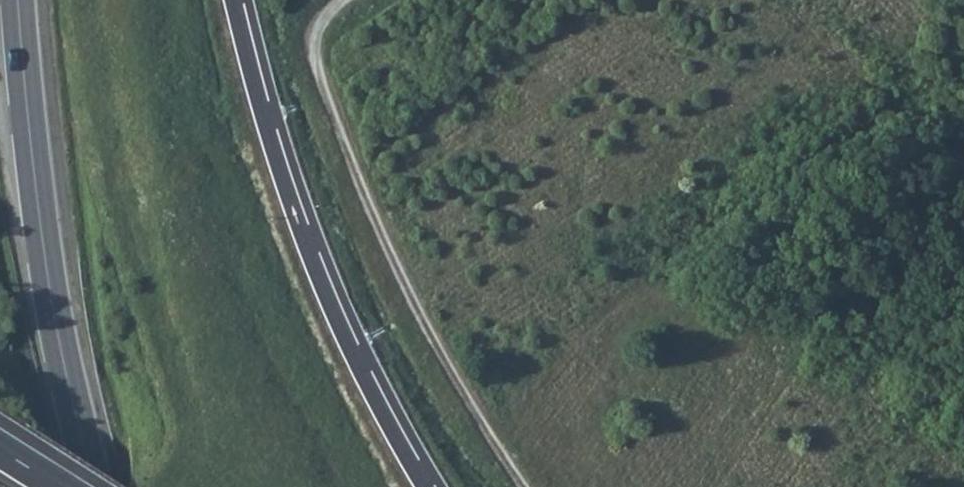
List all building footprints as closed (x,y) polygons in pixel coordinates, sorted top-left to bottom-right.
[(466,446),(471,453),(480,446),(476,439),(468,444),(466,446)]
